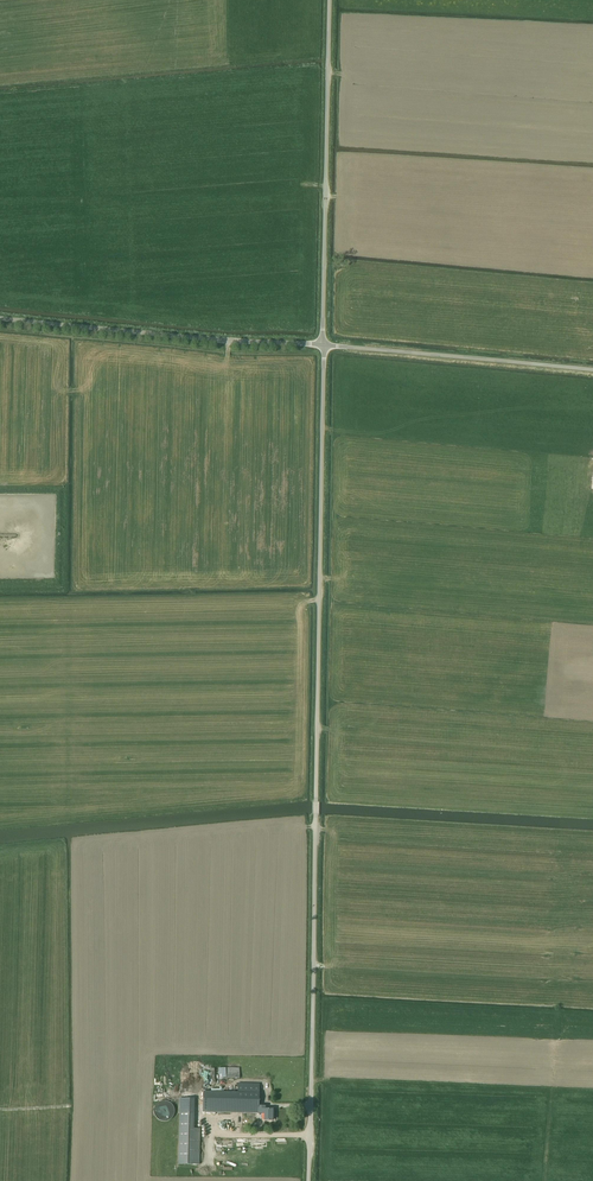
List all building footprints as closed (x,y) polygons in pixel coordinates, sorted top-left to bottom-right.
[(211,1068),(211,1082),(216,1082),(216,1075),(226,1075),(226,1067),(211,1068)] [(239,1067),(227,1067),(227,1078),(239,1078),(239,1067)] [(273,1109),(265,1109),(259,1109),(260,1084),(238,1083),(238,1092),(228,1092),(227,1098),(205,1098),(205,1111),(238,1112),(237,1113),(259,1113),(265,1113),(265,1120),(272,1120),(273,1109)] [(178,1164),(193,1165),(200,1165),(201,1128),(194,1128),(194,1099),(180,1098),(178,1164)] [(162,1123),(171,1121),(174,1117),(175,1112),(173,1107),(169,1104),(166,1102),(161,1103),(157,1105),(155,1110),(155,1115),(157,1119),(162,1123)]
